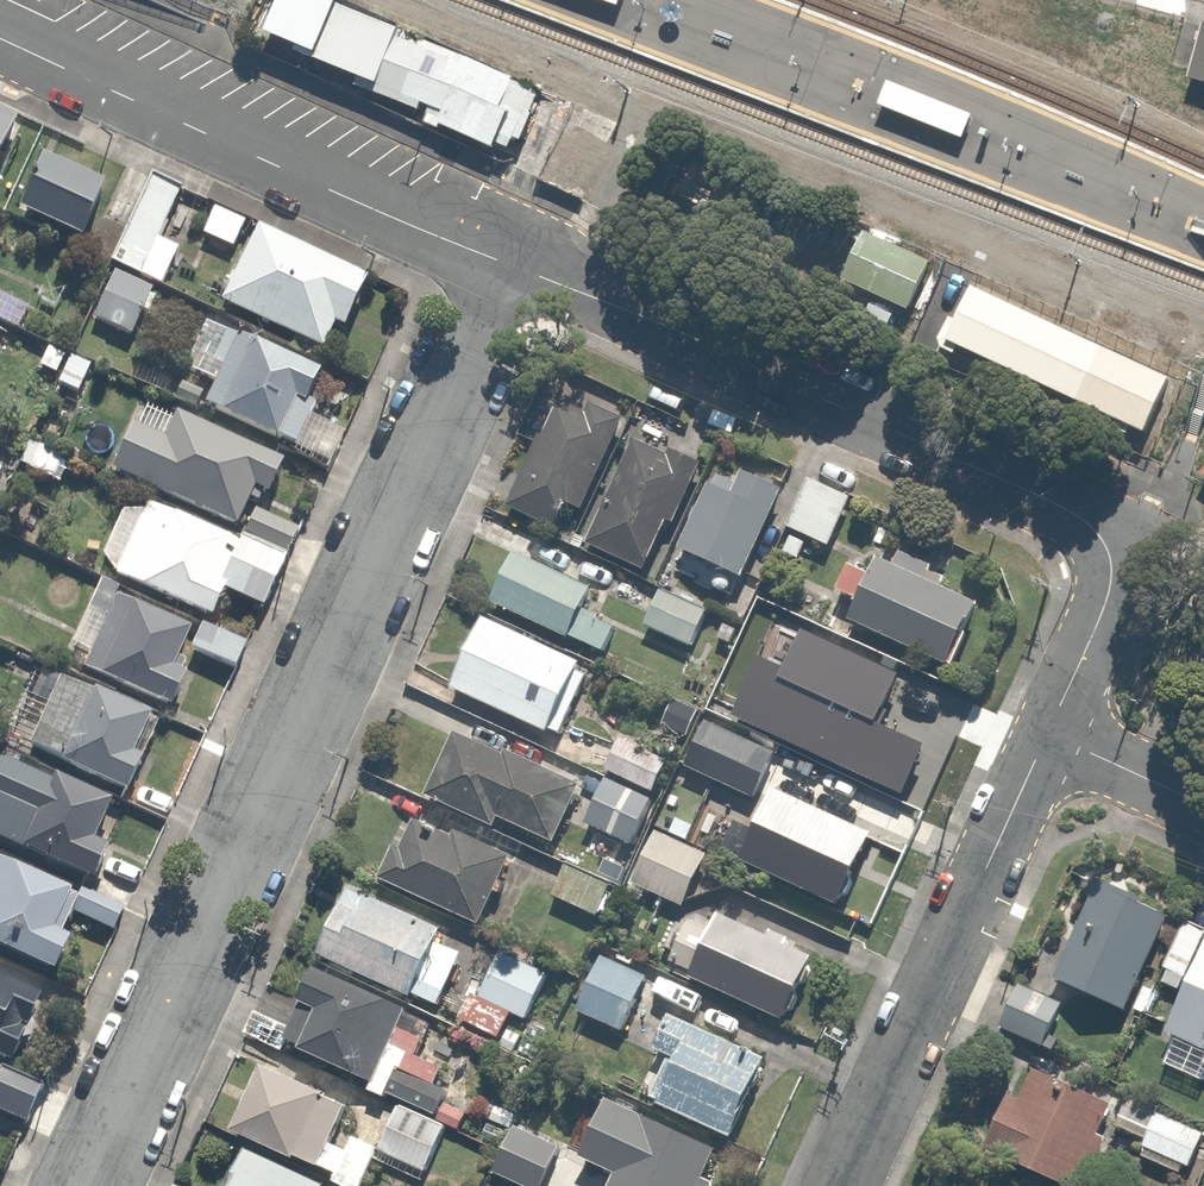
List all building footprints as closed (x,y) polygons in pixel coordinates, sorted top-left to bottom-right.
[(332,0),(281,0),(267,34),(295,46),(287,63),(309,73),(317,60),(360,77),(381,85),(400,31),(332,0)] [(515,79),(400,31),(381,85),(360,77),(356,88),(419,112),(423,104),(432,108),(425,124),(443,131),(444,127),(498,151),(500,145),(510,149),(515,138),(522,141),(538,93),(514,83),(515,79)] [(1202,31),(1187,87),(1203,92),(1203,32),(1202,31)] [(964,140),(974,116),(889,82),(880,106),(964,140)] [(24,118),(0,107),(0,171),(24,118)] [(105,193),(43,162),(19,211),(82,241),(105,193)] [(182,244),(168,239),(186,194),(148,179),(91,323),(128,338),(136,319),(150,325),(182,244)] [(245,220),(212,206),(199,237),(232,251),(245,220)] [(368,280),(257,228),(220,307),(331,359),(368,280)] [(831,235),(808,283),(880,317),(903,268),(831,235)] [(942,283),(914,343),(1119,438),(1147,377),(942,283)] [(327,375),(217,325),(193,378),(215,388),(203,414),(284,451),(329,472),(348,431),(309,414),(327,375)] [(591,413),(559,398),(505,507),(553,531),(566,505),(582,513),(628,419),(596,403),(591,413)] [(291,468),(178,413),(161,446),(131,431),(112,469),(234,529),(252,491),(274,502),(291,468)] [(668,456),(632,440),(587,545),(597,549),(589,569),(615,580),(623,563),(652,575),(703,456),(674,443),(668,456)] [(743,577),(782,487),(744,471),(733,498),(706,486),(679,549),(743,577)] [(860,498),(810,475),(787,527),(837,549),(860,498)] [(105,572),(132,584),(215,622),(226,596),(267,615),(294,557),(245,534),(240,545),(149,503),(144,514),(124,504),(95,567),(105,572)] [(904,547),(895,566),(880,559),(874,573),(849,561),(835,592),(860,603),(850,624),(944,667),(974,603),(929,582),(938,562),(904,547)] [(517,551),(493,605),(601,654),(616,622),(592,611),(602,590),(517,551)] [(132,584),(105,572),(63,664),(172,715),(192,671),(177,665),(194,629),(126,598),(132,584)] [(656,590),(641,631),(688,649),(703,608),(656,590)] [(200,627),(190,651),(230,668),(240,644),(200,627)] [(492,629),(461,699),(560,743),(591,674),(492,629)] [(794,698),(775,740),(898,795),(912,762),(901,757),(919,716),(808,667),(794,698)] [(775,740),(794,698),(729,669),(710,712),(775,740)] [(164,724),(60,679),(27,753),(131,798),(164,724)] [(769,751),(703,723),(683,769),(749,797),(769,751)] [(453,730),(424,795),(496,828),(500,819),(553,844),(582,781),(492,739),(488,746),(453,730)] [(0,790),(0,841),(90,885),(107,851),(97,846),(116,809),(15,759),(0,790)] [(654,798),(604,778),(586,826),(636,845),(654,798)] [(872,841),(771,792),(740,857),(841,906),(872,841)] [(399,830),(376,881),(495,936),(530,861),(475,836),(470,846),(438,831),(432,845),(399,830)] [(708,854),(654,831),(632,883),(686,906),(708,854)] [(58,981),(75,944),(63,938),(73,918),(108,935),(120,908),(0,852),(0,954),(58,981)] [(614,880),(566,857),(548,896),(596,918),(614,880)] [(1059,958),(1036,947),(994,1033),(1041,1056),(1071,995),(1107,1013),(1102,1024),(1124,1035),(1186,906),(1104,866),(1059,958)] [(463,952),(452,947),(457,935),(348,889),(317,960),(427,1006),(428,1002),(440,1007),(463,952)] [(713,927),(693,918),(670,969),(787,1022),(818,954),(721,910),(713,927)] [(1187,924),(1160,983),(1182,993),(1163,1033),(1203,1052),(1203,931),(1187,924)] [(551,963),(503,945),(485,990),(470,984),(457,1019),(507,1038),(515,1016),(529,1021),(551,963)] [(650,980),(601,957),(575,1012),(625,1035),(650,980)] [(432,1116),(434,1111),(458,1057),(430,1044),(439,1024),(316,969),(291,1025),(253,1009),(241,1037),(289,1058),(293,1048),(370,1083),(366,1093),(384,1101),(387,1095),(432,1116)] [(0,978),(0,1061),(15,1068),(48,1002),(0,978)] [(731,1142),(771,1062),(670,1011),(650,1052),(669,1062),(649,1102),(731,1142)] [(260,1060),(230,1132),(332,1175),(362,1104),(260,1060)] [(1011,1097),(987,1151),(1064,1185),(1088,1185),(1108,1141),(1099,1136),(1113,1105),(1036,1072),(1022,1102),(1011,1097)] [(725,1148),(609,1093),(577,1161),(611,1177),(606,1185),(707,1185),(725,1148)] [(1128,1101),(1117,1127),(1147,1140),(1144,1147),(1147,1149),(1143,1157),(1182,1174),(1185,1166),(1191,1169),(1200,1148),(1203,1150),(1203,1134),(1128,1101)] [(446,1128),(399,1108),(374,1164),(420,1185),(446,1128)] [(515,1131),(494,1179),(510,1185),(543,1185),(559,1151),(515,1131)] [(332,1181),(247,1147),(232,1185),(331,1185),(332,1181)] [(175,1177),(172,1185),(197,1185),(175,1177)]
